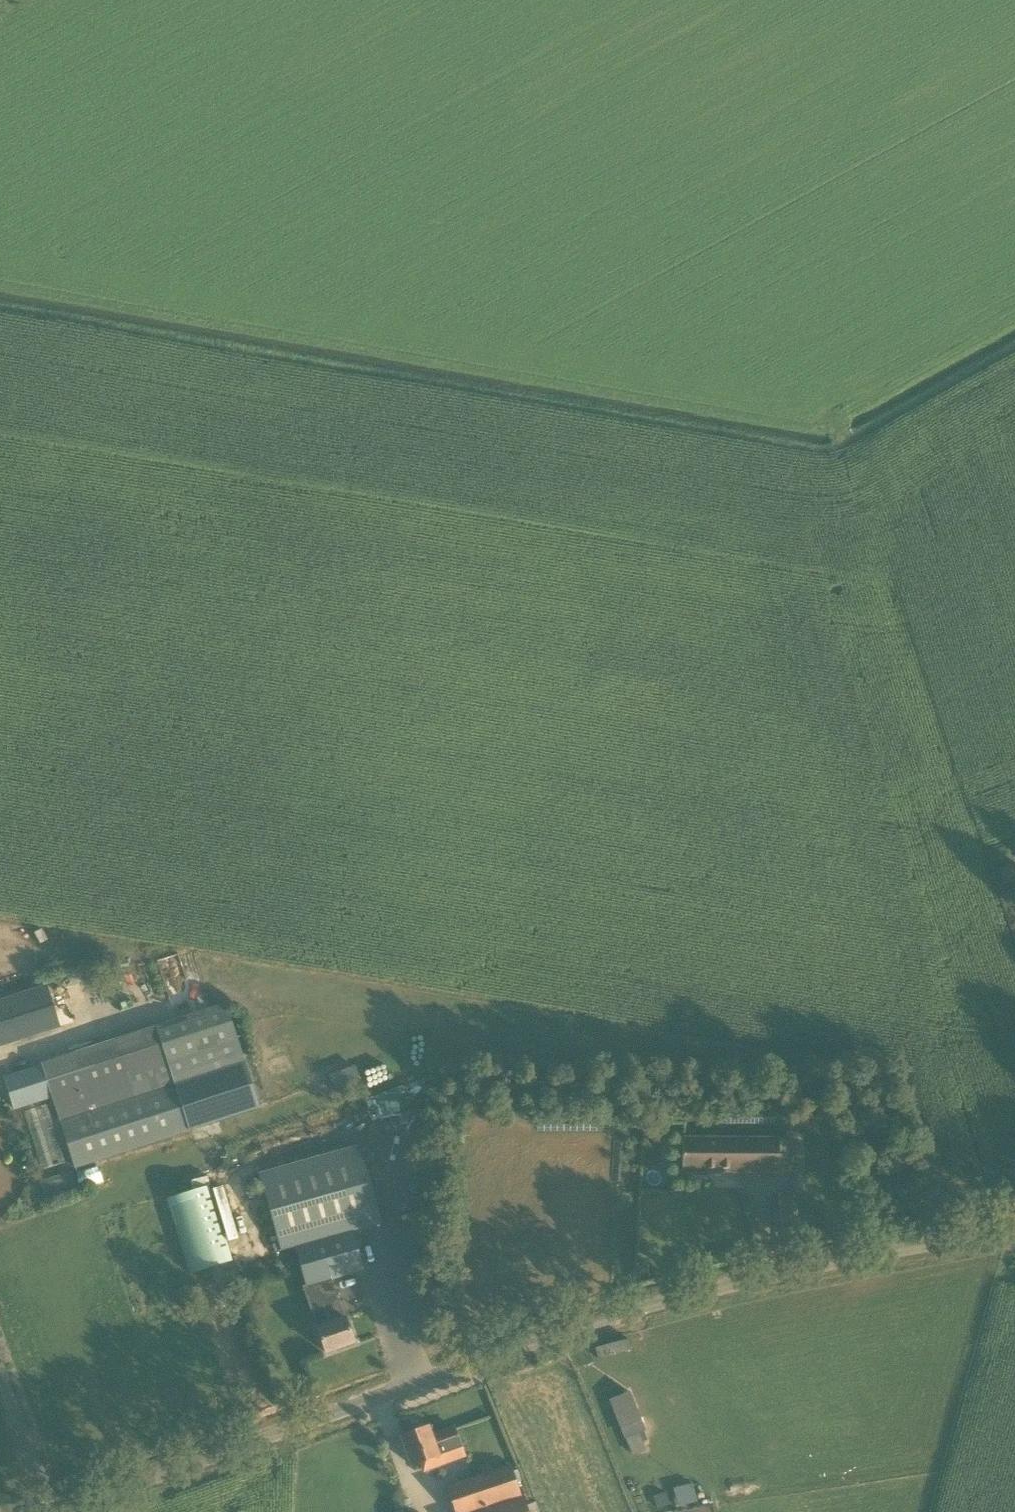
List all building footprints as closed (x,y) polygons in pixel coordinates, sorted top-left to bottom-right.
[(47,987),(0,1002),(0,1045),(59,1026),(47,987)] [(176,1082),(159,1029),(24,1071),(5,1077),(15,1110),(53,1097),(75,1168),(260,1108),(245,1060),(176,1082)] [(368,1122),(405,1110),(398,1087),(360,1099),(368,1122)] [(45,1104),(24,1111),(42,1169),(64,1162),(45,1104)] [(793,1139),(682,1139),(682,1172),(778,1173),(778,1172),(792,1172),(793,1139)] [(357,1146),(262,1174),(285,1251),(297,1246),(308,1285),(331,1279),(362,1270),(351,1231),(380,1223),(357,1146)] [(191,1274),(234,1261),(211,1185),(168,1199),(191,1274)] [(354,1343),(331,1279),(308,1285),(304,1287),(320,1328),(317,1329),(326,1353),(354,1343)] [(643,1431),(645,1430),(629,1392),(611,1399),(630,1446),(642,1441),(642,1443),(647,1441),(643,1431)] [(438,1452),(460,1444),(454,1428),(431,1436),(428,1427),(401,1436),(412,1465),(420,1462),(423,1472),(443,1465),(438,1452)] [(510,1466),(447,1486),(456,1511),(525,1511),(510,1466)] [(526,1501),(530,1511),(540,1511),(536,1498),(533,1499),(526,1501)]
